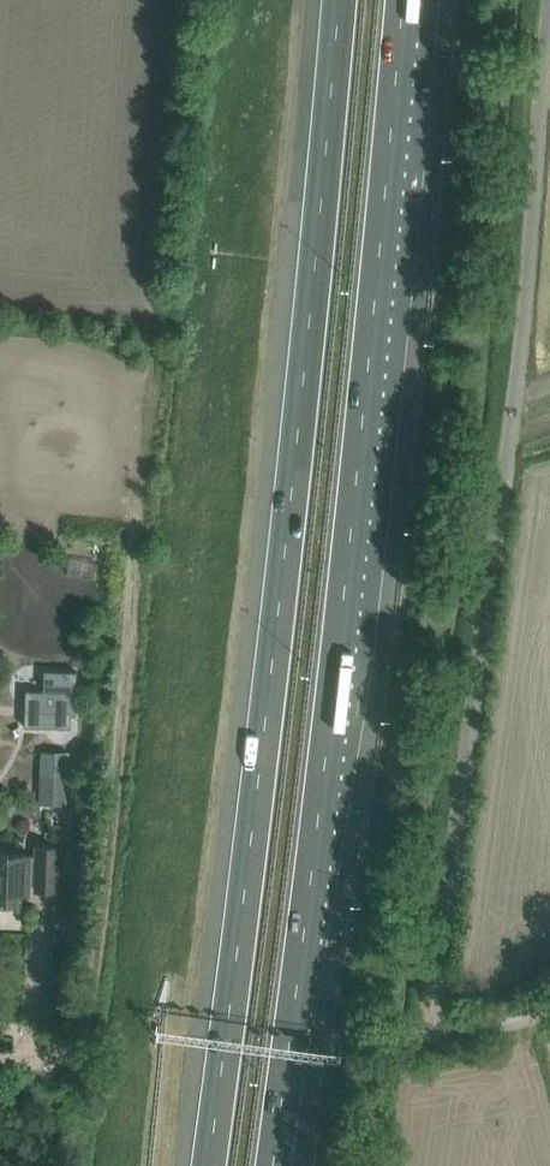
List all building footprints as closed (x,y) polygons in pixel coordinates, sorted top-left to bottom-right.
[(62,635),(62,667),(76,667),(77,635),(62,635)] [(26,690),(24,726),(68,728),(69,712),(76,713),(77,671),(76,671),(76,674),(70,674),(70,673),(54,673),(47,673),(46,690),(26,690)] [(42,752),(41,803),(60,804),(62,752),(42,752)] [(16,903),(17,890),(28,890),(29,885),(35,886),(35,891),(57,891),(58,847),(37,846),(36,856),(30,856),(30,855),(0,854),(0,902),(16,903)]
